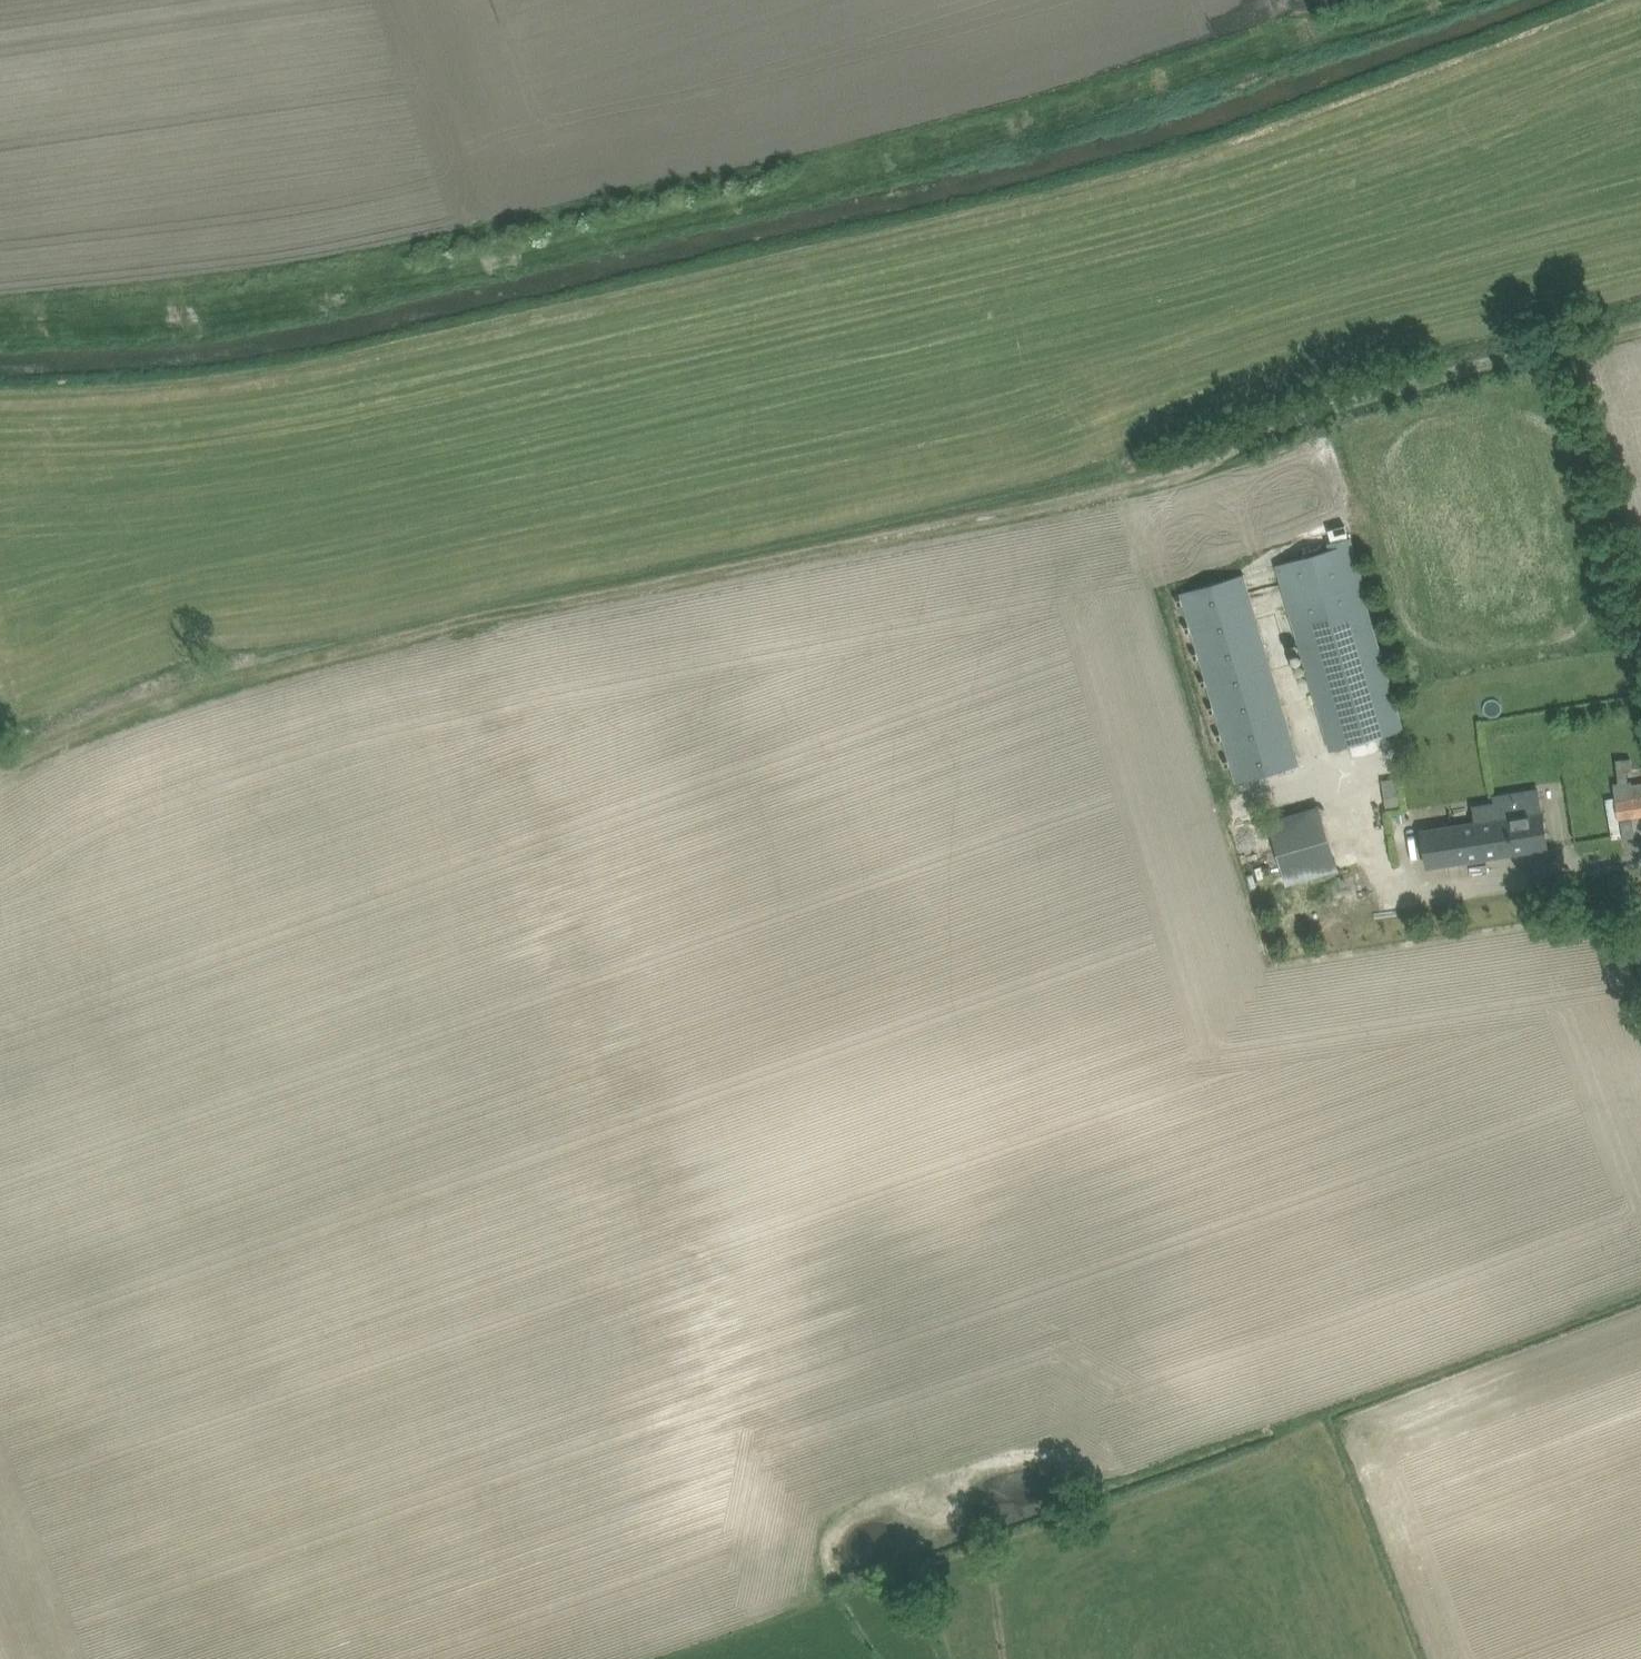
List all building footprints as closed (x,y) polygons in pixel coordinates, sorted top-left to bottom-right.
[(1277,564),(1331,751),(1402,730),(1347,543),(1277,564)] [(1182,592),(1237,783),(1298,765),(1242,574),(1182,592)] [(1619,818),(1640,815),(1640,782),(1633,783),(1632,780),(1629,781),(1627,771),(1633,770),(1632,758),(1616,760),(1619,782),(1614,783),(1619,818)] [(1479,822),(1422,830),(1424,844),(1427,866),(1548,847),(1545,825),(1542,811),(1539,787),(1492,795),(1494,804),(1477,806),(1479,822)] [(1271,817),(1277,843),(1322,833),(1315,807),(1271,817)] [(1632,818),(1620,820),(1623,837),(1634,835),(1632,818)]
